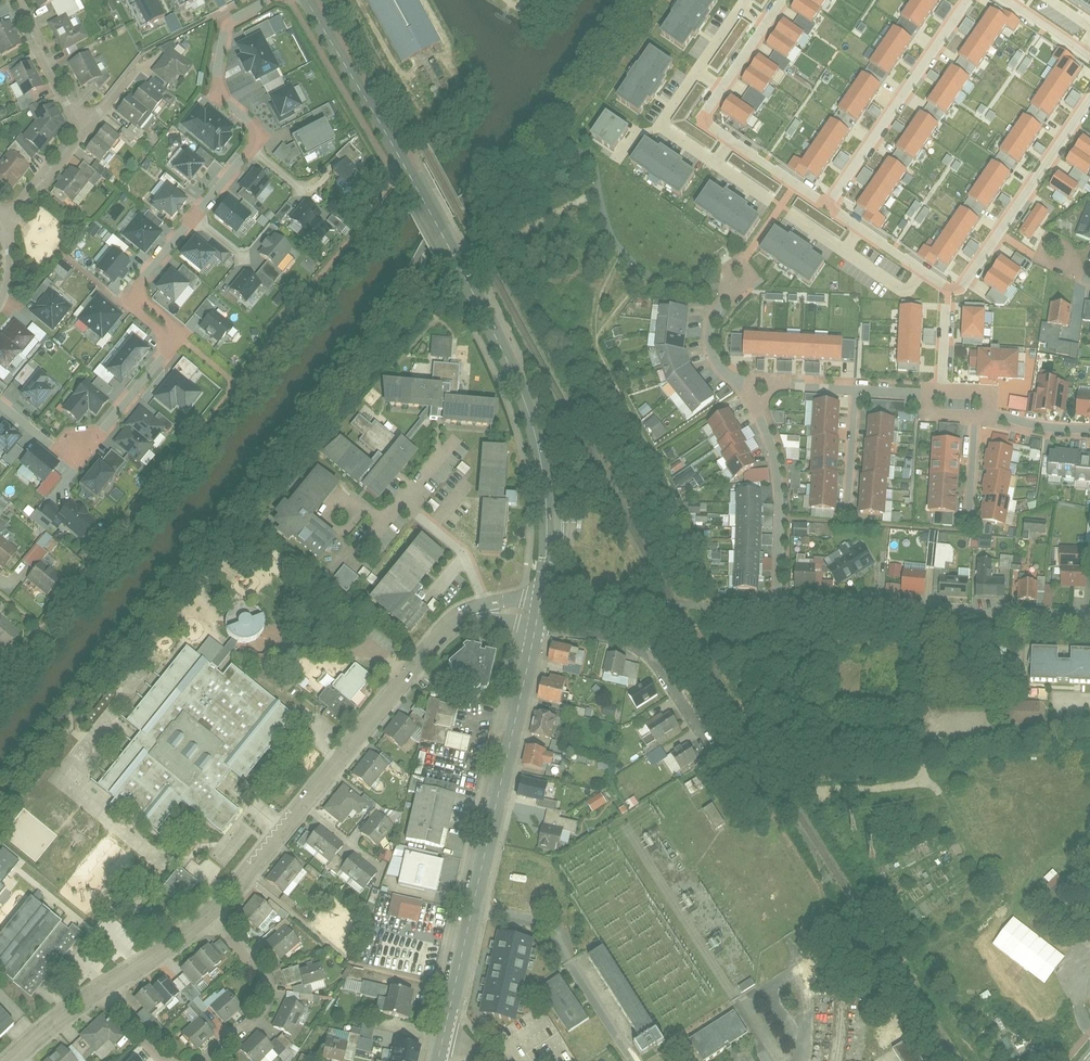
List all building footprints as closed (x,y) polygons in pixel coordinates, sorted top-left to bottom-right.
[(38,9),(55,0),(33,0),(38,9)] [(139,32),(163,20),(152,0),(122,0),(139,32)] [(178,11),(192,4),(199,0),(172,0),(178,11)] [(441,44),(417,0),(365,0),(401,66),(441,44)] [(660,34),(683,49),(692,36),(695,38),(710,15),(708,13),(717,0),(683,0),(660,34)] [(769,0),(755,0),(753,2),(763,9),(769,0)] [(807,0),(795,0),(790,6),(811,21),(820,8),(807,0)] [(820,8),(826,0),(807,0),(820,8)] [(909,3),(928,15),(935,4),(929,0),(911,0),(909,3)] [(1089,16),(1089,0),(1066,0),(1089,16)] [(909,3),(901,15),(920,27),(928,15),(909,3)] [(990,10),(982,22),(1001,34),(1009,22),(990,10)] [(68,21),(66,16),(49,25),(62,52),(88,39),(77,17),(68,21)] [(783,16),(774,29),(795,43),(804,31),(783,16)] [(719,73),(749,23),(740,18),(709,67),(719,73)] [(966,19),(958,31),(966,36),(974,25),(966,19)] [(982,22),(975,33),(994,44),(1001,34),(982,22)] [(4,25),(0,27),(0,56),(15,49),(4,25)] [(795,43),(774,29),(765,42),(786,56),(795,43)] [(892,29),(885,41),(902,52),(910,40),(892,29)] [(975,33),(967,44),(986,56),(994,44),(975,33)] [(279,71),(260,35),(236,48),(254,84),(279,71)] [(885,41),(877,52),(895,63),(902,52),(885,41)] [(967,44),(959,56),(978,69),(986,56),(967,44)] [(170,49),(151,72),(167,84),(177,72),(184,78),(193,67),(170,49)] [(650,49),(616,100),(639,115),(648,102),(652,104),(667,81),(664,79),(674,65),(650,49)] [(1017,51),(1007,66),(1022,76),(1032,61),(1017,51)] [(895,63),(877,52),(870,63),(887,75),(895,63)] [(758,54),(749,67),(771,81),(779,68),(758,54)] [(98,77),(87,55),(69,64),(80,86),(98,77)] [(1063,62),(1056,73),(1074,85),(1081,74),(1063,62)] [(39,87),(25,63),(11,71),(25,95),(39,87)] [(771,81),(749,67),(741,80),(762,94),(771,81)] [(952,68),(944,80),(962,93),(971,80),(952,68)] [(1056,73),(1048,84),(1067,96),(1074,85),(1056,73)] [(862,76),(854,88),(872,99),(880,87),(862,76)] [(944,80),(936,92),(955,104),(962,93),(944,80)] [(685,123),(706,89),(696,83),(670,125),(712,150),(716,142),(685,123)] [(1048,84),(1040,96),(1059,108),(1067,96),(1048,84)] [(130,96),(116,113),(135,127),(147,112),(150,115),(163,99),(145,85),(133,99),(130,96)] [(290,88),(268,99),(279,120),(301,109),(290,88)] [(854,88),(847,99),(864,111),(872,99),(854,88)] [(1073,109),(1081,96),(1072,90),(1064,103),(1073,109)] [(936,92),(928,104),(947,116),(955,104),(936,92)] [(756,110),(731,93),(719,111),(744,128),(756,110)] [(1040,96),(1032,108),(1050,120),(1059,108),(1040,96)] [(864,111),(847,99),(839,110),(857,122),(864,111)] [(29,109),(36,122),(24,137),(42,151),(60,128),(46,100),(29,109)] [(310,113),(316,125),(338,114),(332,102),(310,113)] [(196,104),(178,126),(213,154),(219,147),(222,149),(231,138),(227,135),(233,127),(207,106),(204,110),(196,104)] [(606,113),(590,136),(613,152),(629,129),(606,113)] [(920,114),(911,127),(930,139),(938,127),(920,114)] [(1024,119),(1015,131),(1034,143),(1042,132),(1024,119)] [(795,120),(786,134),(791,138),(800,123),(795,120)] [(333,144),(322,123),(291,138),(302,159),(333,144)] [(831,123),(823,134),(840,146),(849,134),(831,123)] [(911,127),(904,138),(922,151),(930,139),(911,127)] [(102,130),(85,152),(99,163),(117,141),(102,130)] [(1015,131),(1008,143),(1026,155),(1034,143),(1015,131)] [(823,134),(815,146),(833,158),(840,146),(823,134)] [(1075,151),(1089,161),(1089,142),(1083,137),(1075,151)] [(904,138),(896,150),(914,162),(922,151),(904,138)] [(645,139),(626,166),(680,204),(699,177),(687,169),(689,167),(662,148),(660,150),(645,139)] [(298,156),(282,143),(272,156),(288,169),(298,156)] [(1008,143),(1000,154),(1018,167),(1026,155),(1008,143)] [(1041,156),(1044,148),(1035,144),(1032,152),(1041,156)] [(815,146),(808,157),(825,168),(833,158),(815,146)] [(1066,163),(1087,177),(1089,171),(1089,161),(1075,151),(1066,163)] [(9,152),(0,164),(0,183),(7,189),(26,164),(9,152)] [(189,186),(205,168),(186,153),(171,171),(189,186)] [(825,168),(808,157),(802,165),(795,159),(789,167),(804,178),(808,172),(818,179),(825,168)] [(349,192),(364,177),(347,160),(332,176),(349,192)] [(890,160),(882,171),(900,184),(908,172),(890,160)] [(992,163),(984,176),(1002,187),(1010,175),(992,163)] [(84,181),(70,169),(53,190),(67,202),(84,181)] [(252,171),(239,188),(256,201),(269,183),(252,171)] [(900,184),(882,171),(873,183),(892,196),(900,184)] [(1079,188),(1058,175),(1050,188),(1070,202),(1079,188)] [(984,176),(976,187),(995,199),(1002,187),(984,176)] [(892,196),(873,183),(865,195),(884,207),(892,196)] [(166,187),(151,207),(157,211),(171,223),(187,203),(166,187)] [(976,187),(968,198),(986,211),(995,199),(976,187)] [(711,189),(695,212),(713,224),(712,226),(727,236),(728,234),(746,246),(761,223),(747,214),(749,212),(726,196),(725,198),(711,189)] [(884,207),(865,195),(857,207),(866,213),(863,217),(879,229),(886,219),(880,214),(884,207)] [(227,199),(214,218),(237,235),(250,216),(227,199)] [(303,201),(288,220),(304,232),(299,238),(314,251),(330,232),(314,220),(319,214),(303,201)] [(915,201),(906,216),(920,226),(930,211),(915,201)] [(1031,240),(1048,213),(1037,206),(1020,232),(1031,240)] [(1076,238),(1089,244),(1089,206),(1076,238)] [(961,209),(953,222),(972,233),(980,222),(961,209)] [(138,214),(120,236),(144,255),(162,233),(138,214)] [(263,228),(268,221),(261,216),(255,223),(263,228)] [(953,222),(945,234),(964,245),(972,233),(953,222)] [(93,224),(86,232),(92,238),(99,229),(93,224)] [(775,231),(760,254),(778,266),(777,267),(792,277),(792,276),(810,288),(826,265),(812,256),(814,253),(791,238),(789,240),(775,231)] [(945,234),(938,245),(956,257),(964,245),(945,234)] [(273,235),(257,255),(276,270),(292,250),(273,235)] [(194,239),(179,258),(200,274),(213,258),(220,264),(228,255),(212,242),(206,249),(194,239)] [(970,241),(962,252),(971,259),(979,247),(970,241)] [(924,246),(918,255),(934,266),(938,262),(948,269),(956,257),(938,245),(933,252),(924,246)] [(111,252),(96,272),(113,285),(129,265),(111,252)] [(1001,258),(992,271),(1013,285),(1022,272),(1001,258)] [(64,261),(54,270),(62,278),(72,269),(64,261)] [(1013,285),(992,271),(984,284),(1005,298),(1013,285)] [(170,272),(154,292),(174,308),(190,288),(170,272)] [(244,272),(228,292),(245,305),(260,285),(244,272)] [(47,290),(29,313),(52,332),(71,308),(47,290)] [(97,296),(76,321),(101,341),(122,316),(97,296)] [(1068,308),(1051,305),(1048,326),(1064,329),(1068,308)] [(900,325),(923,326),(923,312),(900,311),(900,325)] [(985,312),(963,311),(962,325),(985,326),(985,312)] [(687,315),(658,312),(655,349),(667,385),(691,415),(713,398),(688,368),(683,351),(687,315)] [(233,329),(213,313),(199,330),(220,346),(233,329)] [(0,338),(0,371),(5,375),(34,338),(14,321),(0,338)] [(899,339),(922,340),(923,326),(900,325),(899,339)] [(985,326),(962,325),(961,340),(984,341),(985,326)] [(60,346),(69,336),(62,330),(53,339),(60,346)] [(923,344),(934,344),(934,330),(923,330),(923,344)] [(757,360),(758,337),(744,336),(742,359),(757,360)] [(771,360),(772,338),(758,337),(757,360),(771,360)] [(786,361),(787,338),(772,338),(771,360),(786,361)] [(800,362),(801,339),(787,338),(786,361),(800,362)] [(132,339),(104,373),(121,386),(149,353),(132,339)] [(814,363),(815,340),(801,339),(800,362),(814,363)] [(898,353),(921,354),(922,340),(899,339),(898,353)] [(827,363),(828,341),(815,340),(814,363),(827,363)] [(843,341),(828,341),(827,363),(841,364),(843,341)] [(920,368),(921,354),(898,353),(898,367),(920,368)] [(977,354),(976,380),(1016,382),(1018,356),(977,354)] [(489,427),(492,400),(459,397),(462,362),(436,359),(434,381),(387,377),(384,404),(428,408),(427,414),(442,415),(441,423),(489,427)] [(1064,369),(1075,370),(1076,361),(1064,360),(1064,369)] [(777,362),(777,373),(792,373),(792,362),(777,362)] [(819,375),(820,363),(805,363),(805,374),(819,375)] [(174,372),(153,399),(171,413),(176,407),(186,415),(202,394),(174,372)] [(38,374),(19,398),(37,412),(51,394),(43,388),(48,382),(38,374)] [(1056,382),(1038,379),(1035,397),(1029,396),(1026,415),(1037,417),(1037,414),(1053,417),(1054,413),(1064,415),(1069,387),(1055,385),(1056,382)] [(84,382),(61,411),(77,424),(88,411),(97,419),(110,403),(84,382)] [(728,387),(716,395),(720,402),(733,393),(728,387)] [(1089,417),(1089,395),(1078,393),(1075,415),(1089,417)] [(835,403),(812,400),(808,435),(811,435),(807,474),(812,475),(808,507),(834,510),(838,474),(833,473),(837,437),(831,436),(835,403)] [(367,405),(351,425),(364,436),(359,442),(377,456),(356,482),(378,499),(420,446),(367,405)] [(113,445),(139,466),(154,448),(151,446),(165,429),(138,407),(123,427),(126,429),(113,445)] [(725,411),(706,425),(719,442),(716,444),(724,455),(721,457),(728,467),(726,469),(733,480),(755,464),(748,454),(750,453),(745,445),(747,444),(738,432),(739,431),(725,411)] [(859,474),(858,512),(883,513),(885,475),(888,476),(889,441),(892,441),(893,418),(868,417),(867,439),(864,439),(863,475),(859,474)] [(0,426),(0,450),(7,455),(18,439),(0,426)] [(784,461),(800,461),(799,436),(784,436),(784,461)] [(958,442),(931,440),(927,510),(953,512),(958,442)] [(1030,450),(1040,451),(1041,441),(1031,441),(1030,450)] [(1010,448),(988,443),(982,470),(987,470),(981,496),(985,497),(980,520),(1004,525),(1009,501),(1005,500),(1011,474),(1005,472),(1010,448)] [(18,466),(41,486),(58,466),(34,447),(18,466)] [(1089,481),(1089,455),(1051,450),(1048,476),(1089,481)] [(81,488),(96,500),(125,464),(110,452),(81,488)] [(503,454),(479,452),(476,500),(480,500),(477,551),(500,553),(503,503),(514,504),(515,493),(501,492),(503,454)] [(792,496),(800,496),(800,465),(790,465),(790,490),(793,490),(792,496)] [(267,525),(315,560),(332,538),(307,520),(332,485),(309,468),(267,525)] [(903,469),(902,479),(910,479),(911,469),(903,469)] [(700,475),(694,478),(698,487),(704,484),(700,475)] [(1012,500),(1018,478),(1012,476),(1006,498),(1012,500)] [(757,492),(735,491),(733,584),(754,585),(757,492)] [(93,524),(70,503),(61,513),(48,502),(37,515),(53,529),(59,522),(79,540),(93,524)] [(1046,534),(1047,524),(1024,522),(1023,532),(1046,534)] [(807,537),(807,523),(793,523),(793,537),(807,537)] [(2,531),(0,534),(0,537),(8,543),(12,538),(2,531)] [(926,568),(945,569),(946,563),(952,563),(953,545),(938,544),(939,533),(920,532),(920,542),(927,543),(926,568)] [(414,535),(365,598),(407,631),(425,608),(408,595),(440,555),(414,535)] [(771,550),(773,537),(762,535),(761,549),(771,550)] [(978,549),(991,549),(991,536),(978,536),(978,549)] [(3,568),(15,551),(0,540),(0,566),(3,568)] [(869,559),(862,548),(828,567),(834,578),(869,559)] [(1062,548),(1062,584),(1086,585),(1086,549),(1062,548)] [(721,551),(712,551),(713,564),(722,563),(721,551)] [(1000,555),(999,568),(1020,570),(1021,558),(1000,555)] [(977,597),(997,597),(997,582),(989,582),(988,560),(977,560),(977,597)] [(342,565),(331,581),(347,593),(358,577),(342,565)] [(815,590),(816,567),(794,566),(793,589),(815,590)] [(39,567),(29,580),(47,594),(57,581),(39,567)] [(902,590),(925,592),(926,573),(904,571),(902,590)] [(940,594),(967,595),(967,577),(941,577),(940,594)] [(1018,599),(1035,598),(1034,577),(1017,578),(1018,599)] [(885,585),(885,598),(900,598),(900,585),(885,585)] [(432,612),(439,604),(433,599),(427,607),(432,612)] [(217,672),(239,646),(243,647),(249,646),(254,644),(259,641),(263,636),(265,631),(266,626),(265,620),(262,614),(261,612),(258,609),(254,607),(247,606),(240,606),(234,609),(229,612),(227,615),(225,620),(224,626),(225,632),(228,638),(231,641),(224,649),(209,638),(195,654),(186,647),(126,722),(140,734),(97,786),(115,800),(109,807),(115,811),(120,804),(155,832),(180,801),(222,836),(236,818),(240,813),(215,793),(231,773),(243,783),(295,718),(231,667),(223,677),(217,672)] [(0,629),(0,649),(10,636),(0,629)] [(563,662),(567,643),(548,639),(544,659),(563,662)] [(484,687),(492,648),(459,642),(442,659),(451,680),(484,687)] [(620,650),(606,644),(598,673),(628,680),(632,666),(617,662),(620,650)] [(1089,685),(1089,652),(1069,651),(1069,664),(1058,663),(1058,650),(1031,649),(1029,683),(1055,684),(1055,680),(1071,680),(1071,684),(1089,685)] [(317,701),(345,724),(358,709),(351,703),(372,679),(356,666),(345,679),(342,676),(332,688),(336,690),(332,695),(327,690),(317,701)] [(561,678),(540,674),(536,696),(557,700),(561,678)] [(652,694),(644,679),(620,693),(628,707),(652,694)] [(453,703),(434,699),(425,739),(461,747),(464,731),(447,727),(453,703)] [(392,742),(409,721),(391,707),(374,727),(392,742)] [(1008,707),(1008,722),(1040,723),(1041,709),(1008,707)] [(548,733),(552,712),(533,708),(528,729),(548,733)] [(651,718),(647,712),(633,721),(637,727),(651,718)] [(661,714),(645,725),(646,726),(651,734),(643,739),(642,740),(647,747),(656,741),(678,727),(679,726),(670,712),(663,717),(661,714)] [(651,734),(646,726),(638,731),(643,739),(651,734)] [(678,727),(656,741),(660,747),(682,733),(678,727)] [(660,747),(656,741),(647,747),(649,750),(645,753),(647,756),(660,747)] [(385,758),(367,743),(342,772),(360,787),(385,758)] [(540,767),(545,748),(526,744),(521,763),(540,767)] [(692,752),(687,744),(681,748),(679,745),(674,748),(676,751),(671,754),(671,755),(680,770),(696,760),(696,759),(697,758),(698,757),(694,751),(693,751),(692,752)] [(661,748),(660,747),(647,756),(654,766),(663,760),(667,757),(661,748)] [(413,773),(420,775),(426,754),(419,752),(413,773)] [(663,760),(673,775),(680,770),(671,755),(667,757),(663,760)] [(518,767),(513,791),(543,798),(547,782),(537,780),(538,772),(518,767)] [(355,792),(337,778),(317,804),(334,818),(355,792)] [(691,782),(698,794),(706,790),(698,778),(691,782)] [(450,788),(414,779),(401,831),(438,840),(450,788)] [(604,789),(590,795),(596,808),(610,802),(604,789)] [(635,797),(626,801),(629,809),(638,805),(635,797)] [(723,822),(709,800),(696,807),(710,830),(723,822)] [(503,839),(553,851),(557,834),(523,826),(527,809),(511,806),(503,839)] [(386,823),(372,810),(351,834),(366,847),(386,823)] [(308,827),(294,843),(318,863),(332,847),(308,827)] [(7,888),(2,884),(20,862),(0,845),(0,896),(7,888)] [(395,885),(435,892),(441,861),(436,860),(438,853),(393,845),(387,876),(396,877),(395,885)] [(388,862),(391,852),(381,849),(378,859),(388,862)] [(285,853),(262,881),(277,894),(300,866),(285,853)] [(347,856),(333,872),(355,891),(369,875),(347,856)] [(177,862),(161,881),(180,898),(197,879),(177,862)] [(1066,883),(1052,869),(1033,888),(1047,902),(1066,883)] [(38,902),(42,895),(36,891),(32,898),(38,902)] [(417,923),(422,901),(391,894),(386,915),(417,923)] [(162,906),(150,896),(130,919),(142,929),(162,906)] [(82,934),(72,926),(69,930),(31,899),(0,936),(0,971),(31,996),(82,934)] [(235,916),(249,929),(264,914),(249,900),(235,916)] [(276,961),(294,940),(276,924),(258,945),(276,961)] [(517,999),(527,942),(495,936),(485,993),(517,999)] [(195,985),(219,961),(203,946),(179,970),(195,985)] [(637,1041),(629,1046),(637,1058),(661,1043),(600,948),(586,957),(637,1041)] [(302,958),(277,964),(281,980),(301,976),(303,983),(320,979),(314,958),(303,961),(302,958)] [(359,992),(361,970),(348,968),(346,991),(359,992)] [(556,973),(537,986),(565,1029),(585,1016),(556,973)] [(407,1017),(414,984),(364,974),(361,993),(388,998),(385,1012),(407,1017)] [(165,980),(152,991),(147,985),(134,996),(147,1012),(159,1001),(164,1007),(178,995),(165,980)] [(753,980),(739,988),(742,993),(756,985),(753,980)] [(204,1002),(218,1018),(234,1005),(220,989),(204,1002)] [(292,1035),(303,1007),(279,997),(268,1025),(292,1035)] [(733,1005),(681,1037),(696,1060),(748,1029),(733,1005)] [(12,1030),(0,1017),(0,1042),(12,1030)] [(111,1033),(97,1017),(74,1037),(88,1054),(111,1033)] [(190,1047),(207,1030),(195,1017),(178,1034),(190,1047)] [(369,1055),(376,1022),(363,1019),(356,1052),(369,1055)] [(241,1047),(253,1060),(261,1060),(271,1053),(276,1058),(290,1047),(279,1034),(268,1043),(258,1031),(241,1047)] [(908,1035),(891,1047),(900,1060),(926,1060),(908,1035)] [(328,1037),(322,1059),(330,1060),(343,1060),(348,1042),(328,1037)] [(414,1040),(398,1037),(392,1060),(409,1060),(414,1040)] [(62,1045),(43,1060),(74,1060),(75,1060),(62,1045)]
